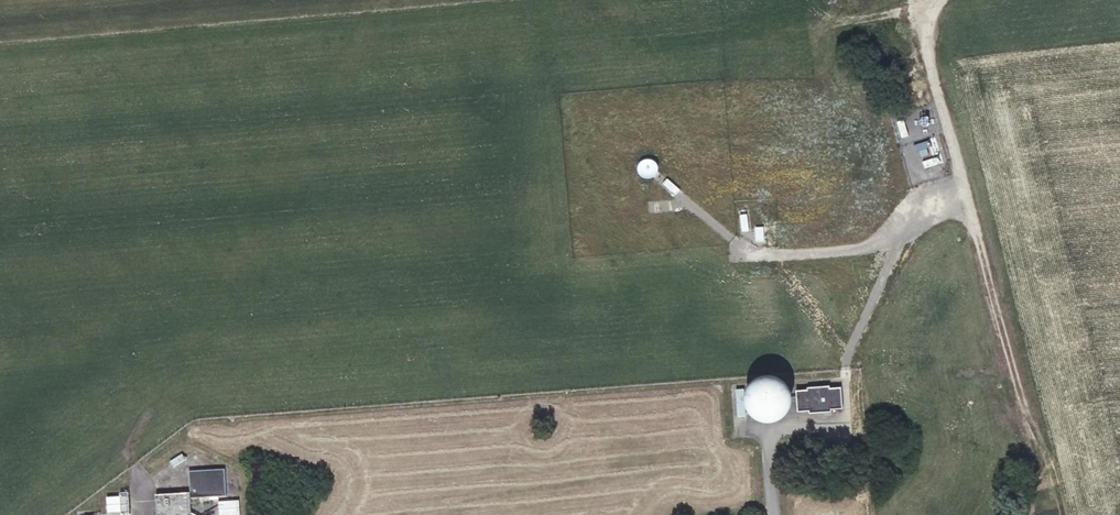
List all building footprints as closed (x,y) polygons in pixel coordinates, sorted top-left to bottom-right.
[(806,390),(794,391),(796,413),(805,412),(805,416),(832,414),(831,411),(841,410),(839,387),(828,388),(828,386),(806,388),(806,390)] [(156,494),(157,514),(196,514),(191,513),(190,497),(226,496),(224,469),(188,470),(190,492),(156,494)] [(108,512),(120,512),(120,498),(108,498),(108,512)] [(240,501),(219,501),(220,514),(241,514),(240,501)]
